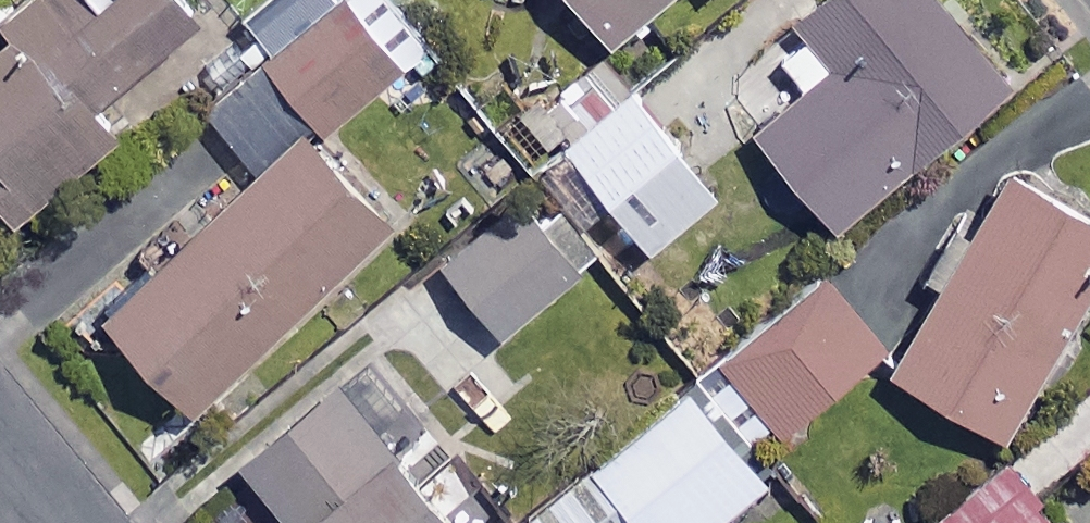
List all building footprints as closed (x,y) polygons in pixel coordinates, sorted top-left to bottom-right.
[(99,0),(37,0),(8,25),(22,42),(0,60),(0,184),(31,220),(135,132),(113,106),(218,18),(202,0),(130,0),(112,15),(99,0)] [(617,46),(676,0),(581,0),(617,46)] [(946,0),(841,0),(754,72),(789,115),(765,134),(843,231),(1018,88),(946,0)] [(408,73),(354,4),(276,65),(330,134),(408,73)] [(303,134),(267,78),(214,112),(249,168),(303,134)] [(724,196),(640,94),(539,176),(566,209),(599,182),(657,252),(724,196)] [(400,229),(313,136),(117,321),(204,414),(400,229)] [(1018,176),(903,377),(1012,439),(1089,302),(1089,217),(1018,176)] [(580,282),(519,209),(450,266),(512,339),(580,282)] [(892,348),(828,273),(755,335),(775,358),(750,380),(794,432),(892,348)] [(350,389),(255,468),(300,522),(460,522),(350,389)] [(695,391),(534,522),(726,522),(773,485),(695,391)] [(1007,466),(942,522),(1057,522),(1007,466)]
